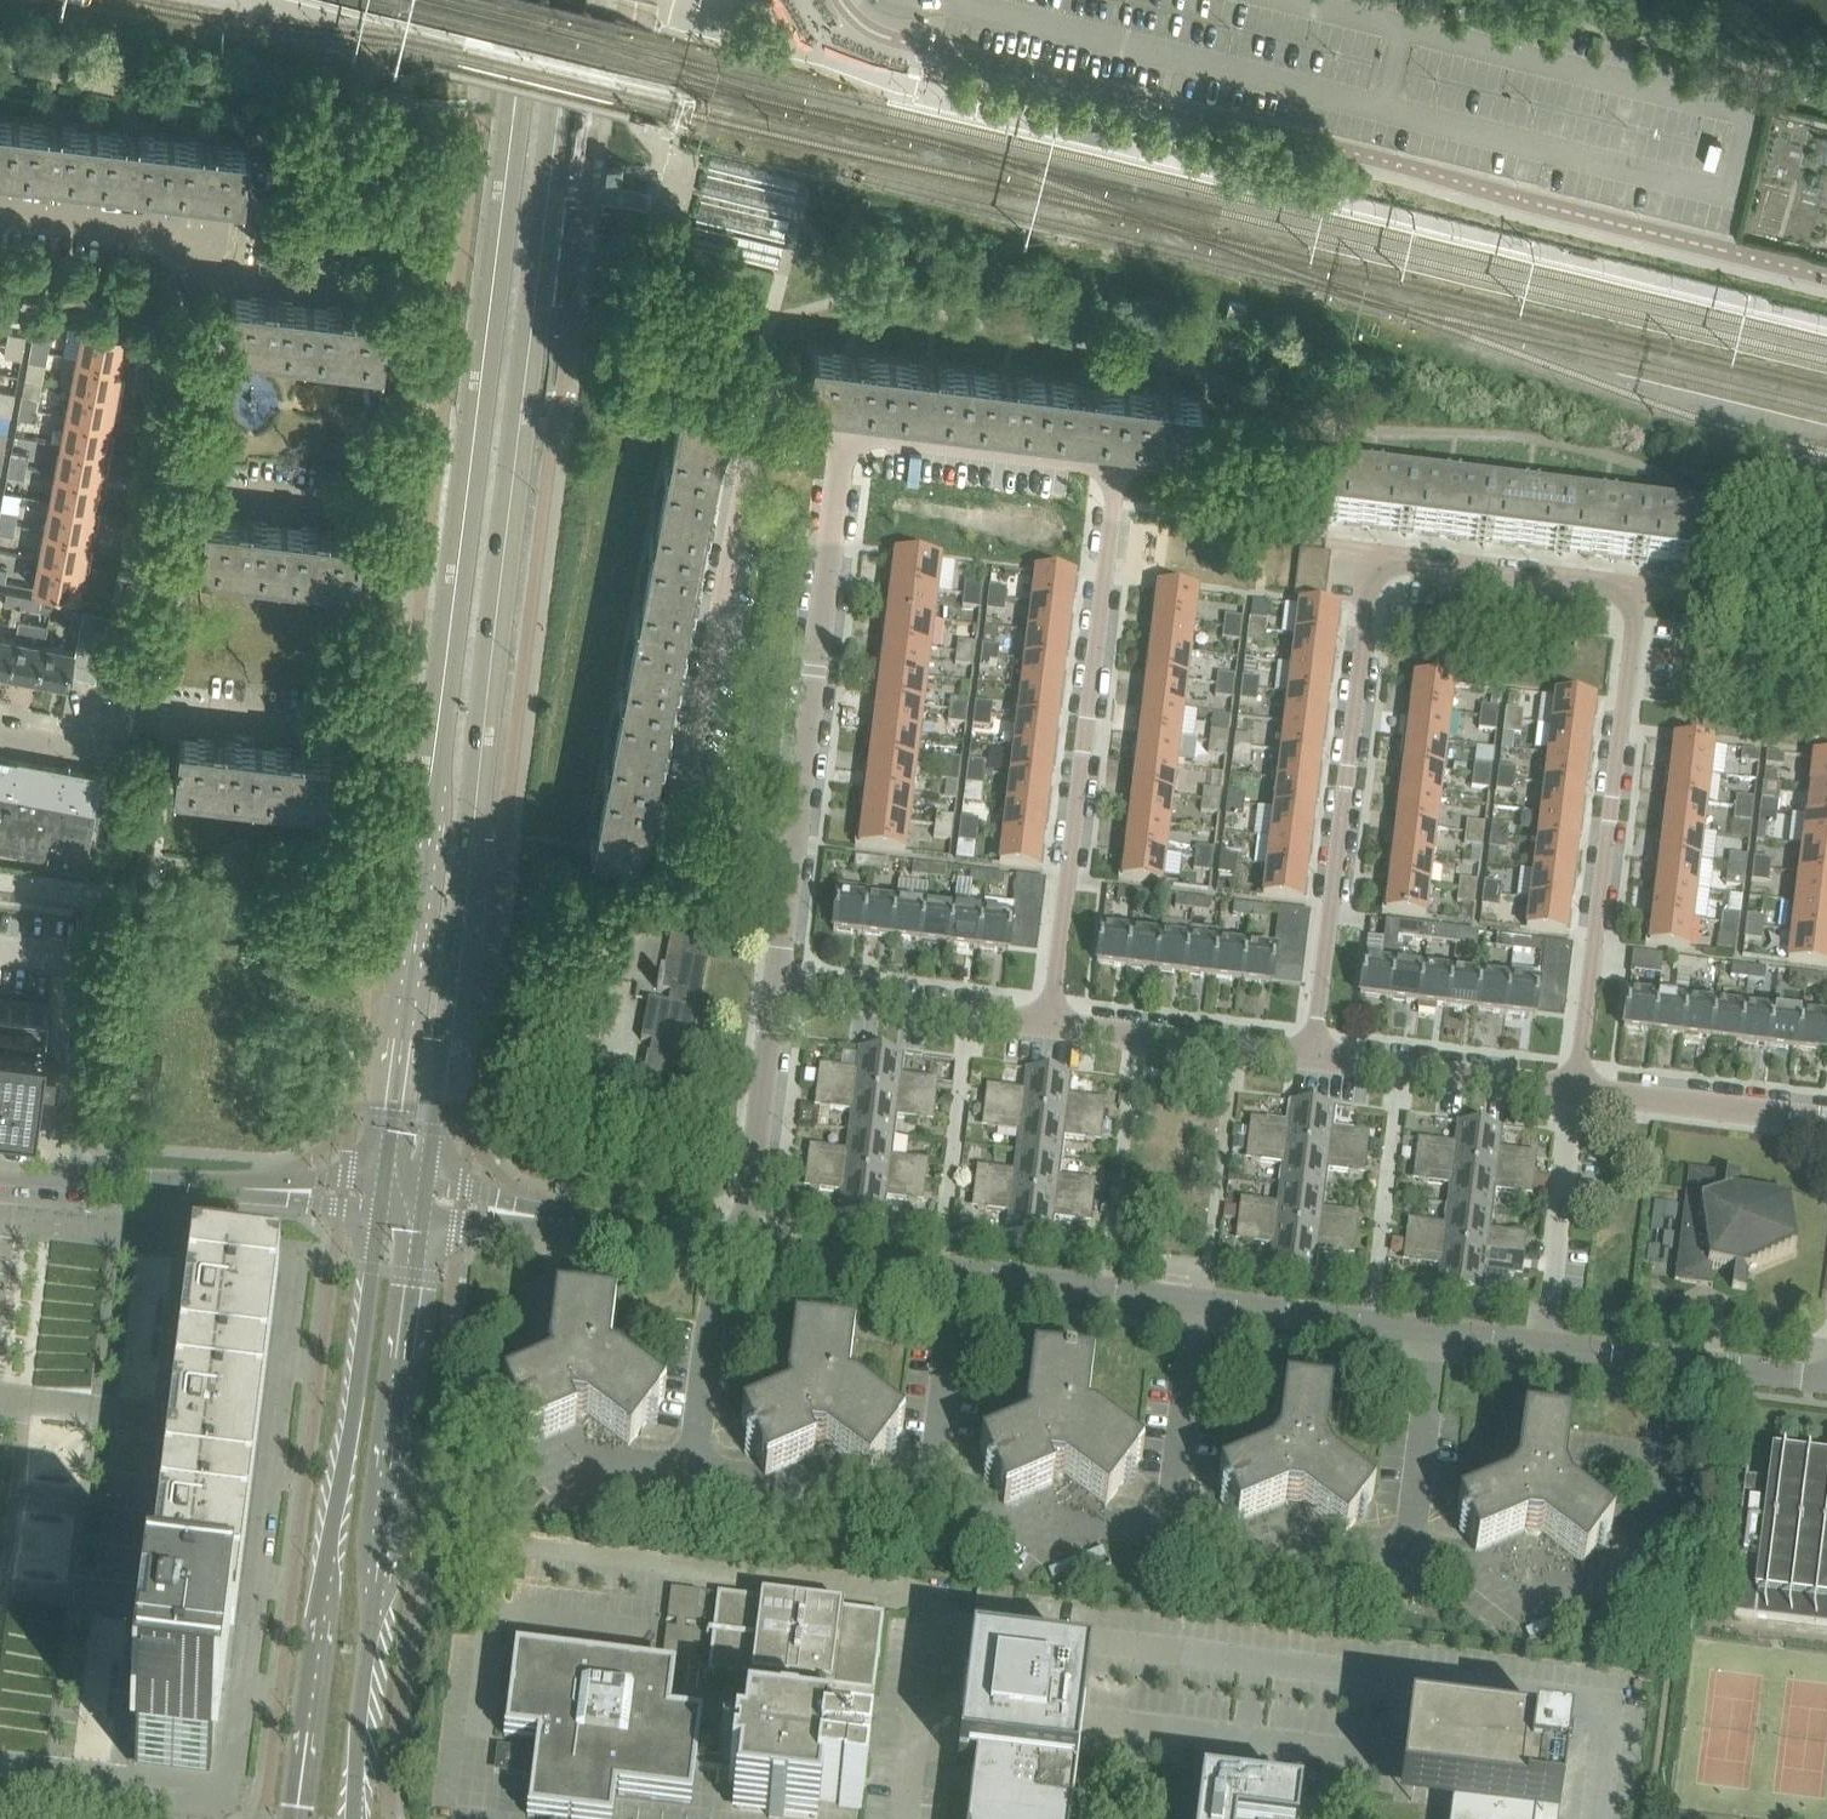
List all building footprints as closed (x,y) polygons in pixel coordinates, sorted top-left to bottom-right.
[(0,118),(0,165),(10,166),(15,120),(0,118)] [(93,129),(15,120),(10,166),(88,175),(93,129)] [(172,138),(93,129),(88,175),(166,184),(172,138)] [(250,147),(172,138),(166,184),(243,193),(242,198),(244,198),(250,147)] [(691,241),(780,262),(800,176),(711,155),(691,241)] [(604,170),(604,172),(604,173),(621,175),(621,174),(622,162),(622,161),(606,159),(605,159),(605,160),(604,170)] [(227,341),(305,351),(310,305),(278,302),(264,300),(231,295),(225,347),(227,347),(227,341)] [(389,314),(387,314),(356,311),(342,309),(310,305),(305,351),(382,360),(381,365),(383,365),(389,314)] [(131,337),(127,337),(128,335),(81,327),(76,354),(118,362),(119,354),(128,356),(128,354),(127,354),(131,337)] [(8,331),(6,342),(24,345),(26,334),(8,331)] [(33,336),(31,346),(48,349),(50,339),(33,336)] [(4,355),(21,358),(24,345),(6,342),(4,355)] [(45,362),(48,349),(31,346),(28,359),(45,362)] [(809,396),(827,398),(886,406),(892,360),(813,350),(807,401),(808,401),(809,396)] [(115,373),(118,362),(76,354),(71,383),(121,393),(124,375),(115,373)] [(886,406),(964,415),(970,369),(892,360),(886,406)] [(964,415),(982,417),(1042,425),(1048,379),(970,369),(964,415)] [(1042,425),(1121,434),(1126,389),(1048,379),(1042,425)] [(729,425),(725,424),(731,393),(731,392),(681,382),(680,383),(686,384),(671,460),(716,469),(722,438),(726,439),(726,438),(722,437),(724,425),(728,426),(729,425)] [(71,383),(65,412),(107,420),(108,411),(117,413),(121,393),(71,383)] [(13,403),(15,392),(0,389),(0,401),(13,403)] [(1121,434),(1179,442),(1197,444),(1196,449),(1198,449),(1204,398),(1126,389),(1121,434)] [(22,392),(20,404),(37,407),(39,395),(22,392)] [(11,415),(13,403),(0,401),(0,413),(11,415)] [(35,420),(37,407),(20,404),(18,416),(35,420)] [(105,431),(107,420),(65,412),(60,441),(110,451),(113,432),(105,431)] [(60,441),(55,470),(96,478),(98,468),(106,470),(110,451),(60,441)] [(9,461),(26,465),(28,454),(11,451),(9,461)] [(701,546),(707,515),(711,515),(711,514),(708,514),(710,502),(714,503),(714,502),(710,501),(716,469),(671,460),(666,459),(666,460),(670,461),(656,537),(651,536),(651,537),(655,538),(656,537),(701,546)] [(26,465),(9,461),(7,473),(24,477),(26,465)] [(94,488),(96,478),(55,470),(54,470),(49,499),(99,508),(103,489),(94,488)] [(1329,523),(1405,533),(1411,487),(1333,477),(1327,528),(1328,529),(1329,523)] [(1405,533),(1423,535),(1483,542),(1489,496),(1411,487),(1405,533)] [(1483,542),(1561,552),(1567,506),(1489,496),(1483,542)] [(49,499),(44,528),(85,536),(87,525),(95,527),(99,508),(49,499)] [(1561,552),(1639,562),(1645,516),(1567,506),(1561,552)] [(0,511),(0,520),(15,523),(18,511),(1,507),(0,511)] [(284,525),(238,520),(205,516),(199,567),(201,567),(201,562),(279,571),(284,525)] [(1639,562),(1701,570),(1717,572),(1716,576),(1717,577),(1724,526),(1645,516),(1639,562)] [(13,534),(15,523),(0,520),(0,531),(13,534)] [(363,534),(361,534),(284,525),(279,571),(356,580),(355,586),(357,586),(363,534)] [(83,545),(85,536),(44,528),(38,557),(88,566),(92,547),(83,545)] [(695,578),(701,546),(656,537),(655,538),(641,613),(636,612),(635,614),(640,615),(641,615),(686,624),(692,591),(696,592),(696,591),(692,590),(695,579),(699,580),(699,578),(695,578)] [(1331,554),(1324,554),(1312,552),(1299,551),(1297,566),(1329,570),(1331,554)] [(38,557),(33,586),(78,594),(79,593),(74,592),(76,583),(85,584),(88,566),(38,557)] [(941,564),(941,562),(894,557),(894,558),(891,558),(889,575),(888,575),(888,576),(893,577),(892,585),(937,591),(940,563),(941,564)] [(1327,584),(1329,570),(1297,566),(1296,580),(1327,584)] [(1075,580),(1075,579),(1035,574),(1035,575),(1036,575),(1032,603),(1070,607),(1071,599),(1076,599),(1076,598),(1078,581),(1075,580)] [(1325,598),(1327,584),(1296,580),(1294,591),(1294,594),(1325,598)] [(965,584),(964,595),(981,597),(982,586),(965,584)] [(886,596),(884,614),(933,620),(937,591),(892,585),(890,595),(886,594),(886,596)] [(1006,589),(989,587),(988,598),(1005,601),(1006,589)] [(1197,595),(1197,594),(1157,589),(1157,591),(1154,590),(1152,607),(1151,609),(1156,609),(1155,618),(1193,623),(1196,595),(1197,595)] [(6,591),(4,603),(12,604),(9,621),(18,623),(18,620),(21,606),(23,594),(6,591)] [(40,597),(23,594),(21,606),(38,609),(40,597)] [(979,609),(981,597),(964,595),(962,607),(979,609)] [(1004,612),(1005,601),(988,598),(986,610),(1004,612)] [(81,604),(64,601),(61,614),(79,617),(81,604)] [(1032,603),(1029,632),(1071,637),(1073,619),(1074,619),(1074,618),(1069,617),(1070,607),(1032,603)] [(1299,607),(1296,635),(1334,640),(1335,631),(1340,632),(1340,631),(1339,631),(1341,613),(1338,613),(1338,612),(1299,607)] [(83,609),(81,622),(106,627),(108,614),(83,609)] [(929,649),(933,620),(884,614),(881,634),(881,635),(885,636),(884,644),(929,649)] [(671,701),(677,669),(681,670),(681,668),(677,668),(680,656),(683,657),(684,656),(680,655),(686,624),(641,615),(640,615),(626,691),(621,690),(621,691),(625,692),(671,701)] [(1241,630),(1242,618),(1225,616),(1223,627),(1241,630)] [(1149,630),(1147,647),(1190,652),(1193,623),(1155,618),(1154,629),(1149,628),(1149,629),(1149,630)] [(1267,621),(1249,619),(1248,630),(1265,633),(1267,621)] [(15,637),(9,670),(38,675),(44,642),(47,625),(18,620),(18,623),(15,637)] [(81,622),(78,635),(103,640),(106,627),(81,622)] [(1239,641),(1241,630),(1223,627),(1222,639),(1238,641),(1239,641)] [(1264,644),(1265,633),(1248,630),(1246,642),(1248,642),(1264,644)] [(1069,656),(1071,637),(1029,632),(1025,661),(1063,666),(1064,657),(1069,657),(1069,656)] [(0,634),(0,668),(9,670),(15,637),(0,634)] [(78,635),(76,648),(101,653),(103,640),(78,635)] [(1296,635),(1292,664),(1334,669),(1336,653),(1337,653),(1337,652),(1333,651),(1334,640),(1296,635)] [(956,652),(974,654),(975,643),(958,640),(956,652)] [(73,647),(44,642),(38,675),(67,681),(73,647)] [(879,655),(877,672),(926,678),(929,649),(884,644),(883,654),(879,653),(878,655),(879,655)] [(983,644),(982,656),(999,658),(1000,646),(983,644)] [(1148,676),(1186,681),(1190,652),(1147,647),(1145,665),(1144,665),(1144,666),(1149,667),(1148,676)] [(76,648),(73,661),(98,666),(101,653),(76,648)] [(972,666),(974,654),(956,652),(955,664),(972,666)] [(998,670),(999,658),(982,656),(980,668),(998,670)] [(1246,658),(1242,688),(1259,690),(1261,678),(1254,677),(1257,660),(1246,658)] [(71,674),(96,679),(98,666),(73,661),(71,674)] [(1025,661),(1021,690),(1064,696),(1066,678),(1067,677),(1062,676),(1063,666),(1025,661)] [(1275,692),(1289,694),(1327,698),(1328,689),(1332,690),(1333,688),(1332,688),(1334,669),(1292,664),(1278,663),(1275,692)] [(922,708),(926,678),(877,672),(875,690),(874,690),(874,691),(878,692),(877,702),(922,708)] [(1217,673),(1215,685),(1233,687),(1234,675),(1217,673)] [(1819,674),(1817,688),(1826,690),(1826,674),(1819,674)] [(1142,687),(1140,705),(1182,710),(1186,681),(1148,676),(1146,686),(1142,686),(1142,687)] [(1454,686),(1454,684),(1414,680),(1414,681),(1411,681),(1410,682),(1411,682),(1409,698),(1408,698),(1408,699),(1413,700),(1412,708),(1450,713),(1453,685),(1454,686)] [(1214,697),(1231,699),(1233,687),(1215,685),(1214,697)] [(1259,690),(1242,688),(1240,700),(1258,702),(1259,690)] [(1817,688),(1816,703),(1826,704),(1826,690),(1817,688)] [(1061,714),(1064,696),(1021,690),(1018,720),(1056,724),(1057,714),(1062,715),(1062,714),(1061,714)] [(665,732),(671,701),(625,692),(611,767),(606,767),(606,768),(610,769),(656,778),(662,745),(666,746),(666,745),(662,744),(664,733),(668,734),(669,732),(665,732)] [(1325,709),(1327,698),(1289,694),(1285,723),(1327,728),(1329,711),(1330,711),(1330,709),(1325,709)] [(1555,698),(1552,726),(1590,731),(1591,722),(1596,722),(1596,721),(1595,721),(1597,704),(1595,703),(1595,702),(1555,697),(1555,698)] [(949,711),(967,713),(968,701),(951,699),(949,711)] [(872,713),(869,731),(919,737),(922,708),(877,702),(876,712),(871,711),(871,713),(872,713)] [(994,705),(976,703),(975,715),(992,717),(994,705)] [(1816,703),(1814,717),(1826,719),(1826,704),(1816,703)] [(1141,735),(1179,740),(1182,710),(1140,705),(1138,723),(1137,723),(1137,724),(1142,725),(1141,735)] [(1498,708),(1481,706),(1480,718),(1497,720),(1498,708)] [(1406,720),(1404,737),(1446,742),(1450,713),(1412,708),(1410,719),(1406,719),(1406,720)] [(1506,709),(1504,721),(1521,723),(1523,711),(1506,709)] [(965,725),(967,713),(949,711),(948,723),(965,725)] [(991,728),(992,717),(975,715),(973,726),(991,728)] [(1814,717),(1812,731),(1826,733),(1826,719),(1814,717)] [(1497,720),(1480,718),(1478,730),(1496,732),(1497,720)] [(1018,720),(1014,749),(1056,754),(1059,736),(1059,735),(1055,734),(1056,724),(1018,720)] [(1520,735),(1521,723),(1504,721),(1503,733),(1520,735)] [(1325,746),(1327,728),(1285,723),(1281,752),(1319,757),(1321,747),(1325,747),(1325,746)] [(1589,741),(1590,731),(1552,726),(1548,755),(1590,760),(1593,743),(1593,742),(1589,741)] [(1210,730),(1208,743),(1225,745),(1227,732),(1210,730)] [(915,766),(919,737),(869,731),(867,749),(871,750),(870,761),(915,766)] [(1810,746),(1826,748),(1826,733),(1812,731),(1811,743),(1810,746)] [(1135,745),(1133,764),(1175,769),(1176,761),(1192,763),(1195,742),(1179,740),(1141,735),(1139,744),(1135,744),(1135,745)] [(1253,737),(1236,735),(1235,746),(1252,749),(1253,737)] [(258,746),(212,740),(179,737),(173,788),(175,788),(175,783),(253,792),(258,746)] [(1442,772),(1446,742),(1404,737),(1401,756),(1401,757),(1405,757),(1404,767),(1442,772)] [(1669,752),(1667,769),(1709,774),(1712,747),(1713,747),(1713,746),(1674,741),(1674,742),(1673,752),(1669,751),(1669,752)] [(1207,755),(1224,757),(1225,745),(1208,743),(1207,755)] [(337,755),(336,755),(258,746),(253,792),(331,801),(330,807),(331,807),(337,755)] [(1252,749),(1235,746),(1233,758),(1250,760),(1252,749)] [(1054,771),(1056,754),(1014,749),(1011,778),(1049,783),(1050,772),(1055,773),(1055,771),(1054,771)] [(1758,764),(1760,752),(1742,749),(1741,761),(1758,764)] [(1281,752),(1278,782),(1320,787),(1322,768),(1323,768),(1323,767),(1318,767),(1319,757),(1281,752)] [(1783,767),(1784,755),(1767,753),(1765,765),(1783,767)] [(48,856),(46,862),(87,870),(87,855),(96,808),(103,775),(0,755),(0,847),(48,856)] [(1588,779),(1590,760),(1548,755),(1544,785),(1583,789),(1584,779),(1589,780),(1589,779),(1588,779)] [(942,769),(960,771),(961,760),(944,758),(942,769)] [(1813,758),(1809,787),(1826,789),(1826,760),(1813,758)] [(865,770),(862,789),(911,795),(915,766),(870,761),(869,770),(864,769),(864,770),(865,770)] [(987,764),(969,761),(968,773),(985,775),(987,764)] [(1472,775),(1489,777),(1491,766),(1473,763),(1472,775)] [(1133,793),(1172,798),(1175,769),(1133,764),(1131,781),(1130,780),(1130,782),(1135,782),(1133,793)] [(1399,778),(1397,796),(1439,801),(1442,772),(1404,767),(1403,777),(1399,777),(1398,778),(1399,778)] [(1517,769),(1500,767),(1498,779),(1515,781),(1517,769)] [(641,855),(641,853),(647,822),(651,823),(651,822),(647,821),(649,810),(653,810),(654,809),(650,808),(656,778),(610,769),(596,844),(590,844),(590,845),(641,855)] [(958,783),(960,771),(942,769),(941,781),(958,783)] [(1705,804),(1709,774),(1667,769),(1665,788),(1664,788),(1664,789),(1669,790),(1667,799),(1705,804)] [(968,773),(964,803),(982,805),(985,775),(968,773)] [(1488,789),(1489,777),(1472,775),(1470,787),(1488,789)] [(1011,778),(1007,808),(1049,813),(1052,794),(1052,792),(1048,792),(1049,783),(1011,778)] [(1515,781),(1498,779),(1497,791),(1514,793),(1515,781)] [(1318,804),(1320,787),(1278,782),(1274,811),(1312,816),(1314,805),(1318,805),(1318,804)] [(1544,785),(1541,814),(1583,819),(1586,801),(1586,800),(1582,799),(1583,789),(1544,785)] [(1809,787),(1806,816),(1826,819),(1826,789),(1809,787)] [(864,808),(863,819),(908,825),(911,795),(862,789),(860,806),(860,807),(864,808)] [(1202,790),(1201,802),(1218,804),(1219,792),(1202,790)] [(1128,803),(1126,822),(1168,828),(1172,798),(1133,793),(1132,802),(1128,801),(1128,803)] [(1246,795),(1229,793),(1227,805),(1244,807),(1246,795)] [(1435,830),(1439,801),(1397,796),(1395,813),(1394,813),(1394,815),(1398,815),(1397,826),(1435,830)] [(1735,808),(1752,810),(1754,798),(1736,796),(1735,808)] [(1662,810),(1660,828),(1702,833),(1705,804),(1667,799),(1666,809),(1662,809),(1661,810),(1662,810)] [(1778,801),(1761,799),(1760,811),(1777,813),(1778,801)] [(1199,814),(1217,816),(1218,804),(1201,802),(1199,814)] [(1244,807),(1227,805),(1226,817),(1243,819),(1244,807)] [(1047,829),(1049,813),(1007,808),(1003,837),(1042,842),(1043,830),(1048,830),(1048,829),(1047,829)] [(1733,819),(1751,822),(1752,810),(1735,808),(1733,819)] [(1274,811),(1270,840),(1313,846),(1315,826),(1316,826),(1316,825),(1311,824),(1312,816),(1274,811)] [(1760,811),(1758,823),(1768,824),(1775,825),(1777,813),(1760,811)] [(1581,836),(1583,819),(1541,814),(1537,843),(1576,848),(1577,837),(1582,838),(1582,836),(1581,836)] [(1788,844),(1802,846),(1826,849),(1826,819),(1806,816),(1791,815),(1788,844)] [(935,828),(953,830),(954,818),(937,816),(935,828)] [(904,852),(908,825),(863,819),(862,827),(857,827),(857,828),(855,845),(855,847),(905,853),(905,852),(904,852)] [(980,822),(962,820),(961,832),(978,834),(980,822)] [(1128,840),(1126,850),(1165,855),(1168,828),(1126,822),(1124,838),(1123,838),(1123,840),(1128,840)] [(1464,834),(1482,836),(1483,824),(1466,822),(1464,834)] [(1392,836),(1389,855),(1431,860),(1435,830),(1397,826),(1396,835),(1391,834),(1391,836),(1392,836)] [(1510,828),(1492,826),(1491,837),(1508,840),(1510,828)] [(951,842),(953,830),(935,828),(934,840),(951,842)] [(1698,863),(1702,833),(1660,828),(1658,846),(1657,846),(1657,847),(1661,848),(1660,858),(1698,863)] [(961,832),(958,859),(975,861),(978,834),(961,832)] [(1480,848),(1482,836),(1464,834),(1463,846),(1480,848)] [(1042,842),(1003,837),(1000,864),(999,863),(999,864),(1043,870),(1043,869),(1042,869),(1045,851),(1045,850),(1041,850),(1042,842)] [(1508,840),(1491,837),(1489,849),(1507,851),(1508,840)] [(1311,862),(1313,846),(1270,840),(1267,867),(1305,872),(1306,862),(1311,863),(1311,862)] [(1537,843),(1533,873),(1576,878),(1578,859),(1579,859),(1579,857),(1575,857),(1576,848),(1537,843)] [(1802,846),(1798,875),(1826,879),(1826,849),(1802,846)] [(1194,858),(1211,861),(1212,849),(1195,847),(1194,858)] [(1161,883),(1165,855),(1126,850),(1125,860),(1121,859),(1120,861),(1121,861),(1119,878),(1118,878),(1118,879),(1162,884),(1162,883),(1161,883)] [(1239,852),(1222,850),(1220,862),(1237,864),(1239,852)] [(1391,873),(1390,884),(1428,889),(1431,860),(1389,855),(1387,871),(1387,872),(1391,873)] [(1727,866),(1745,869),(1746,857),(1729,855),(1727,866)] [(853,869),(871,872),(872,859),(855,857),(853,869)] [(676,886),(678,879),(682,865),(655,858),(651,872),(649,878),(676,886)] [(1192,870),(1209,872),(1211,861),(1194,858),(1192,870)] [(1655,868),(1653,887),(1706,894),(1709,864),(1698,863),(1660,858),(1659,867),(1655,867),(1654,868),(1655,868)] [(1771,860),(1754,858),(1752,869),(1770,872),(1771,860)] [(888,874),(889,861),(872,859),(871,872),(888,874)] [(1236,875),(1237,864),(1220,862),(1219,873),(1236,875)] [(909,876),(929,878),(930,865),(911,863),(909,876)] [(930,865),(929,878),(944,879),(945,868),(945,867),(930,865)] [(1727,866),(1725,887),(1742,889),(1745,869),(1727,866)] [(1263,896),(1263,897),(1306,902),(1306,901),(1305,901),(1307,884),(1308,884),(1308,883),(1304,882),(1305,872),(1267,867),(1264,896),(1263,896)] [(1770,872),(1752,869),(1751,881),(1768,883),(1770,872)] [(969,883),(986,886),(986,885),(988,873),(970,871),(969,883)] [(1520,871),(1516,900),(1530,902),(1568,907),(1570,895),(1574,895),(1575,894),(1574,894),(1576,878),(1533,873),(1520,871)] [(988,873),(986,886),(1003,887),(1005,876),(1005,875),(988,873)] [(1798,875),(1795,905),(1826,909),(1826,879),(1798,875)] [(1016,876),(1014,891),(1044,895),(1046,880),(1016,876)] [(1457,893),(1474,895),(1476,883),(1459,881),(1457,893)] [(1424,916),(1428,889),(1390,884),(1389,893),(1384,892),(1384,893),(1382,911),(1382,910),(1382,912),(1425,917),(1425,916),(1424,916)] [(1502,886),(1485,884),(1483,896),(1501,898),(1502,886)] [(867,890),(838,887),(833,932),(861,935),(867,893),(867,890)] [(1650,903),(1650,905),(1654,905),(1653,917),(1691,922),(1702,923),(1706,894),(1653,887),(1651,904),(1650,903)] [(1117,901),(1134,903),(1136,891),(1118,889),(1117,901)] [(1042,910),(1044,895),(1014,891),(1012,906),(1042,910)] [(1151,905),(1153,893),(1136,891),(1134,903),(1151,905)] [(867,893),(861,935),(892,939),(897,896),(867,893)] [(1473,907),(1474,895),(1457,893),(1456,904),(1473,907)] [(897,896),(892,939),(920,943),(924,909),(926,900),(897,896)] [(1175,908),(1192,910),(1193,898),(1177,896),(1175,908)] [(1501,898),(1483,896),(1482,908),(1499,910),(1501,898)] [(1193,898),(1192,910),(1210,912),(1211,900),(1193,898)] [(825,899),(823,915),(833,917),(835,900),(825,899)] [(953,913),(949,946),(978,950),(982,917),(983,905),(955,901),(954,913),(953,913)] [(1530,902),(1526,929),(1570,935),(1570,934),(1569,934),(1571,916),(1572,916),(1572,915),(1567,915),(1568,907),(1530,902)] [(1233,915),(1249,917),(1251,905),(1234,903),(1233,915)] [(1251,905),(1249,917),(1267,920),(1268,908),(1251,905)] [(1795,905),(1791,934),(1826,939),(1826,909),(1795,905)] [(271,928),(287,930),(289,908),(274,906),(271,928)] [(1010,920),(1012,920),(1012,921),(1040,924),(1042,910),(1012,906),(1010,920)] [(953,913),(924,909),(920,943),(949,946),(953,913),(954,913),(953,913)] [(1277,924),(1308,928),(1309,913),(1279,909),(1277,924)] [(1720,925),(1737,928),(1739,916),(1722,914),(1720,925)] [(1764,919),(1746,916),(1745,928),(1762,930),(1764,919)] [(1012,921),(1012,920),(1010,920),(982,917),(978,950),(1008,954),(1008,950),(1010,936),(1012,921)] [(1688,948),(1691,922),(1653,917),(1652,925),(1647,924),(1647,926),(1648,926),(1646,943),(1645,943),(1645,944),(1689,950),(1689,948),(1688,948)] [(1038,939),(1040,924),(1012,921),(1010,936),(1038,939)] [(1364,964),(1360,997),(1389,1001),(1393,967),(1397,938),(1398,924),(1399,924),(1385,922),(1380,966),(1365,964),(1364,964)] [(1306,942),(1308,928),(1277,924),(1276,938),(1306,942)] [(1427,928),(1398,924),(1397,938),(1425,942),(1427,928)] [(1737,928),(1720,925),(1717,953),(1734,955),(1737,928)] [(1425,942),(1454,945),(1454,943),(1455,931),(1427,928),(1425,942)] [(1762,930),(1745,928),(1743,940),(1761,942),(1762,930)] [(1188,942),(1183,975),(1212,979),(1217,945),(1218,933),(1191,930),(1189,942),(1188,942)] [(1101,931),(1096,964),(1125,968),(1129,935),(1102,932),(1102,931),(1101,931)] [(1455,931),(1454,943),(1454,945),(1478,948),(1480,934),(1455,931)] [(1791,934),(1787,962),(1826,967),(1826,939),(1791,934)] [(1129,935),(1125,968),(1154,972),(1158,938),(1129,935)] [(650,1097),(639,1149),(697,1161),(697,1159),(695,1159),(705,1108),(707,1108),(707,1107),(698,1105),(707,1054),(708,1054),(709,1053),(698,1050),(708,1000),(710,1000),(710,998),(700,996),(710,946),(711,946),(711,944),(691,940),(690,940),(671,936),(670,938),(672,938),(671,939),(664,976),(661,976),(658,991),(662,992),(662,990),(671,992),(669,1004),(651,1001),(643,1041),(652,1043),(641,1095),(650,1097)] [(1038,939),(1010,936),(1008,950),(1037,954),(1038,939)] [(1513,951),(1514,938),(1498,936),(1496,948),(1513,951)] [(1158,938),(1154,972),(1183,975),(1188,942),(1158,938)] [(1275,954),(1304,957),(1306,942),(1276,938),(1274,952),(1275,953),(1275,954)] [(1514,938),(1513,951),(1530,953),(1532,940),(1514,938)] [(1544,942),(1542,957),(1570,961),(1572,945),(1544,942)] [(1212,979),(1243,983),(1247,949),(1217,945),(1212,979)] [(1247,949),(1243,983),(1271,986),(1272,983),(1273,968),(1275,954),(1275,953),(1274,952),(1247,949)] [(1663,956),(1633,952),(1631,969),(1632,969),(1661,973),(1663,956)] [(1275,954),(1273,968),(1302,972),(1304,957),(1275,954)] [(1569,975),(1570,961),(1542,957),(1540,972),(1569,975)] [(1689,972),(1691,960),(1673,958),(1671,970),(1689,972)] [(1691,960),(1689,972),(1706,974),(1707,962),(1691,960)] [(1747,979),(1749,967),(1732,965),(1730,977),(1747,979)] [(1422,971),(1393,967),(1389,1001),(1418,1004),(1422,971)] [(1450,974),(1446,1008),(1475,1011),(1480,978),(1481,969),(1466,967),(1465,976),(1450,974)] [(1749,967),(1747,979),(1764,982),(1766,969),(1749,967)] [(1302,972),(1273,968),(1272,983),(1300,986),(1302,972)] [(1509,982),(1505,1015),(1534,1019),(1534,1016),(1536,1000),(1538,986),(1540,974),(1510,970),(1509,982)] [(1450,974),(1422,971),(1418,1004),(1446,1008),(1450,974)] [(1540,974),(1538,986),(1567,989),(1569,975),(1540,972),(1540,974)] [(1805,986),(1807,974),(1789,972),(1787,984),(1805,986)] [(1807,974),(1805,986),(1821,988),(1823,976),(1807,974)] [(1509,982),(1480,978),(1475,1011),(1505,1015),(1509,982)] [(1565,1004),(1567,989),(1538,986),(1536,1000),(1565,1004)] [(1643,998),(1628,996),(1627,996),(1623,1029),(1652,1033),(1656,999),(1657,989),(1644,988),(1643,998)] [(1657,989),(1656,999),(1652,1033),(1682,1037),(1686,1003),(1687,993),(1657,989)] [(1565,1004),(1536,1000),(1534,1016),(1563,1019),(1565,1004)] [(34,1123),(39,1082),(31,1081),(32,1074),(53,1076),(56,1059),(34,1056),(35,1049),(43,1050),(48,1009),(0,1003),(0,1118),(34,1123)] [(1715,1007),(1686,1003),(1682,1037),(1711,1040),(1715,1007)] [(1743,1010),(1715,1007),(1711,1040),(1740,1044),(1743,1010)] [(1740,1044),(1768,1047),(1772,1014),(1743,1010),(1740,1044)] [(1768,1047),(1797,1051),(1801,1017),(1772,1014),(1768,1047)] [(1801,1017),(1797,1051),(1826,1055),(1826,1054),(1826,1020),(1801,1017)] [(876,1093),(881,1052),(857,1049),(855,1070),(825,1066),(824,1074),(818,1073),(816,1086),(876,1093)] [(905,1055),(881,1052),(876,1093),(936,1101),(937,1088),(931,1087),(932,1079),(902,1075),(905,1055)] [(1049,1073),(1025,1070),(1022,1090),(992,1087),(991,1095),(985,1094),(984,1106),(1043,1114),(1049,1073)] [(1072,1075),(1049,1073),(1043,1114),(1103,1122),(1105,1109),(1099,1108),(1100,1100),(1070,1096),(1072,1075)] [(850,1112),(848,1131),(871,1134),(876,1093),(816,1086),(815,1099),(821,1100),(820,1108),(850,1112)] [(936,1101),(876,1093),(871,1134),(895,1137),(897,1118),(927,1122),(928,1113),(934,1114),(936,1101)] [(1312,1105),(1289,1102),(1286,1123),(1256,1119),(1255,1127),(1249,1127),(1248,1130),(1247,1138),(1247,1140),(1307,1147),(1312,1105)] [(1336,1108),(1312,1105),(1307,1147),(1367,1154),(1368,1141),(1363,1141),(1363,1132),(1333,1129),(1336,1108)] [(1017,1133),(1015,1152),(1038,1155),(1043,1114),(984,1106),(982,1120),(988,1120),(987,1129),(1017,1133)] [(134,1107),(131,1119),(138,1120),(143,1121),(149,1123),(151,1110),(134,1107)] [(1103,1122),(1043,1114),(1038,1155),(1062,1158),(1064,1139),(1095,1142),(1096,1134),(1101,1135),(1103,1122)] [(1480,1126),(1456,1123),(1453,1143),(1423,1140),(1422,1148),(1416,1147),(1415,1160),(1474,1168),(1480,1126)] [(1503,1129),(1480,1126),(1474,1168),(1534,1175),(1536,1162),(1530,1161),(1531,1153),(1501,1149),(1503,1129)] [(1237,1128),(1236,1136),(1247,1138),(1248,1130),(1237,1128)] [(806,1167),(866,1174),(871,1134),(848,1131),(845,1150),(815,1147),(814,1155),(808,1154),(806,1167)] [(895,1137),(871,1134),(866,1174),(926,1182),(927,1169),(921,1168),(922,1160),(892,1156),(895,1137)] [(1234,1139),(1233,1149),(1243,1150),(1244,1140),(1234,1139)] [(1281,1165),(1278,1184),(1302,1187),(1307,1147),(1247,1140),(1246,1152),(1252,1153),(1251,1161),(1281,1165)] [(1371,1143),(1370,1151),(1378,1152),(1379,1144),(1371,1143)] [(1367,1154),(1307,1147),(1302,1187),(1326,1190),(1328,1171),(1358,1175),(1359,1166),(1365,1167),(1367,1154)] [(1402,1149),(1401,1158),(1409,1159),(1410,1150),(1402,1149)] [(1038,1155),(1015,1152),(1013,1171),(982,1167),(981,1176),(975,1175),(974,1188),(1033,1195),(1038,1155)] [(1062,1158),(1038,1155),(1033,1195),(1093,1203),(1095,1190),(1089,1189),(1090,1181),(1060,1178),(1062,1158)] [(1450,1186),(1448,1205),(1469,1208),(1474,1168),(1415,1160),(1413,1173),(1419,1174),(1418,1182),(1450,1186)] [(861,1216),(866,1174),(806,1167),(805,1180),(811,1181),(810,1189),(840,1193),(837,1213),(861,1216)] [(1534,1175),(1474,1168),(1469,1208),(1491,1211),(1494,1191),(1526,1195),(1527,1187),(1533,1188),(1534,1175)] [(1688,1170),(1685,1192),(1674,1282),(1696,1285),(1696,1283),(1711,1281),(1710,1268),(1712,1268),(1712,1269),(1716,1269),(1719,1269),(1719,1270),(1723,1269),(1723,1270),(1726,1270),(1726,1271),(1730,1270),(1730,1271),(1734,1271),(1734,1272),(1731,1290),(1746,1292),(1748,1272),(1749,1273),(1749,1269),(1755,1270),(1756,1266),(1762,1267),(1762,1263),(1768,1264),(1769,1261),(1775,1262),(1776,1258),(1782,1259),(1782,1255),(1788,1256),(1789,1252),(1795,1253),(1796,1248),(1790,1211),(1791,1207),(1790,1207),(1790,1203),(1789,1203),(1790,1199),(1780,1198),(1780,1197),(1777,1198),(1777,1197),(1773,1197),(1773,1196),(1769,1197),(1769,1196),(1766,1196),(1766,1195),(1762,1196),(1762,1195),(1758,1195),(1758,1194),(1755,1195),(1755,1194),(1751,1194),(1751,1193),(1747,1194),(1747,1193),(1744,1193),(1744,1192),(1741,1193),(1738,1192),(1740,1174),(1726,1172),(1726,1175),(1688,1170)] [(926,1182),(866,1174),(861,1216),(884,1219),(887,1199),(917,1202),(918,1194),(924,1195),(926,1182)] [(1302,1187),(1278,1184),(1276,1203),(1246,1200),(1245,1208),(1239,1207),(1238,1220),(1237,1220),(1297,1228),(1302,1187)] [(1326,1190),(1302,1187),(1297,1228),(1357,1235),(1358,1222),(1353,1222),(1354,1213),(1323,1210),(1326,1190)] [(1028,1237),(1033,1195),(974,1188),(972,1201),(978,1201),(977,1210),(1007,1213),(1005,1234),(1028,1237)] [(1093,1203),(1033,1195),(1028,1237),(1052,1240),(1054,1220),(1085,1223),(1086,1215),(1092,1215),(1093,1203)] [(1655,1202),(1651,1231),(1658,1232),(1660,1218),(1675,1220),(1676,1205),(1655,1202)] [(1469,1208),(1448,1205),(1445,1225),(1413,1221),(1412,1229),(1406,1228),(1405,1241),(1464,1248),(1469,1208)] [(1224,1206),(1223,1218),(1238,1220),(1239,1207),(1225,1206),(1224,1206)] [(1491,1211),(1469,1208),(1464,1248),(1524,1256),(1526,1243),(1520,1242),(1521,1234),(1489,1230),(1491,1211)] [(1292,1270),(1297,1228),(1237,1220),(1236,1233),(1242,1234),(1241,1242),(1271,1246),(1268,1267),(1292,1270)] [(1357,1235),(1297,1228),(1292,1270),(1315,1272),(1318,1252),(1348,1256),(1349,1247),(1355,1248),(1357,1235)] [(1666,1233),(1664,1248),(1671,1249),(1673,1234),(1666,1233)] [(1393,1241),(1392,1248),(1395,1253),(1403,1254),(1404,1242),(1393,1241)] [(1459,1290),(1464,1248),(1405,1241),(1403,1254),(1409,1255),(1408,1263),(1438,1267),(1436,1287),(1459,1290)] [(1649,1246),(1648,1261),(1654,1261),(1656,1247),(1649,1246)] [(1524,1256),(1464,1248),(1459,1290),(1483,1293),(1485,1273),(1516,1276),(1517,1268),(1523,1269),(1524,1256)] [(241,1519),(253,1419),(255,1410),(272,1269),(197,1259),(174,1449),(173,1455),(171,1473),(170,1482),(160,1558),(159,1564),(157,1587),(156,1593),(155,1597),(153,1597),(151,1598),(150,1599),(149,1600),(148,1601),(148,1602),(147,1603),(147,1605),(147,1607),(148,1608),(149,1609),(149,1610),(151,1611),(152,1612),(153,1612),(146,1677),(145,1684),(134,1769),(209,1778),(240,1528),(241,1519)] [(526,1447),(528,1446),(575,1426),(569,1409),(573,1407),(575,1389),(586,1391),(584,1408),(588,1411),(585,1415),(627,1446),(628,1447),(664,1399),(661,1398),(623,1369),(624,1368),(616,1362),(608,1361),(614,1311),(555,1303),(547,1363),(550,1371),(502,1391),(526,1447)] [(825,1445),(867,1476),(895,1439),(902,1429),(900,1427),(862,1398),(855,1392),(846,1391),(853,1340),(838,1338),(839,1328),(823,1326),(822,1337),(793,1333),(787,1384),(787,1383),(785,1393),(789,1401),(744,1420),(742,1421),(766,1475),(813,1456),(814,1455),(807,1438),(811,1437),(814,1419),(825,1420),(823,1438),(827,1441),(824,1445),(825,1445)] [(1063,1475),(1105,1506),(1133,1469),(1141,1458),(1138,1457),(1101,1428),(1101,1427),(1093,1421),(1085,1420),(1091,1370),(1063,1366),(1059,1366),(1045,1364),(1045,1365),(1032,1363),(1026,1413),(1025,1413),(1024,1422),(1027,1430),(982,1450),(980,1450),(1004,1505),(1051,1486),(1053,1485),(1046,1468),(1050,1466),(1053,1449),(1064,1450),(1062,1468),(1065,1471),(1062,1474),(1063,1475)] [(1268,1459),(1219,1480),(1237,1522),(1285,1503),(1286,1502),(1284,1498),(1289,1496),(1291,1478),(1302,1480),(1300,1497),(1304,1500),(1301,1504),(1344,1536),(1372,1499),(1371,1498),(1329,1467),(1323,1452),(1330,1399),(1321,1398),(1304,1396),(1284,1394),(1277,1447),(1268,1459)] [(1562,1482),(1568,1431),(1568,1429),(1559,1428),(1543,1426),(1522,1424),(1516,1476),(1507,1489),(1459,1509),(1458,1509),(1476,1552),(1477,1551),(1525,1532),(1523,1527),(1527,1526),(1530,1508),(1541,1509),(1539,1527),(1542,1530),(1540,1534),(1583,1565),(1611,1528),(1568,1496),(1562,1482)] [(1758,1618),(1768,1619),(1826,1626),(1826,1461),(1779,1455),(1779,1454),(1776,1454),(1774,1470),(1774,1471),(1773,1482),(1749,1479),(1747,1478),(1738,1552),(1743,1553),(1735,1615),(1758,1618)] [(1677,1551),(1689,1553),(1691,1533),(1679,1532),(1677,1551)] [(977,1585),(974,1611),(1010,1615),(1013,1589),(977,1585)] [(691,1662),(691,1661),(695,1631),(686,1630),(687,1622),(696,1623),(700,1593),(671,1589),(667,1620),(677,1621),(676,1629),(666,1628),(662,1659),(669,1659),(691,1662)] [(706,1674),(784,1685),(797,1686),(832,1690),(831,1691),(836,1692),(836,1691),(874,1695),(884,1616),(716,1595),(706,1674)] [(450,1620),(470,1623),(471,1613),(451,1611),(450,1620)] [(623,1667),(515,1654),(505,1737),(537,1741),(535,1756),(521,1755),(519,1771),(533,1773),(527,1817),(547,1818),(611,1818),(615,1792),(619,1793),(619,1795),(690,1804),(694,1771),(695,1771),(696,1768),(729,1772),(731,1761),(696,1756),(700,1721),(666,1717),(666,1713),(668,1713),(673,1674),(623,1667)] [(974,1760),(967,1818),(1069,1818),(1070,1810),(1067,1810),(1068,1804),(1071,1805),(1074,1775),(1072,1775),(1072,1769),(1075,1770),(1079,1740),(1076,1740),(1077,1735),(1079,1735),(1083,1706),(1080,1706),(1081,1700),(1083,1700),(1087,1671),(1058,1667),(1057,1670),(1051,1669),(1052,1667),(987,1659),(986,1666),(978,1665),(979,1658),(970,1656),(956,1765),(966,1766),(967,1759),(974,1760)] [(783,1817),(804,1818),(817,1818),(819,1800),(821,1800),(833,1802),(835,1802),(839,1802),(838,1806),(861,1809),(867,1759),(846,1756),(845,1759),(824,1756),(827,1737),(794,1732),(794,1735),(791,1735),(797,1686),(784,1685),(778,1733),(775,1732),(775,1731),(743,1726),(739,1753),(732,1752),(731,1761),(729,1772),(728,1782),(735,1783),(732,1811),(765,1815),(769,1815),(768,1818),(778,1818),(779,1818),(780,1816),(783,1817)] [(1459,1734),(1407,1728),(1398,1801),(1450,1807),(1448,1818),(1534,1818),(1534,1817),(1547,1818),(1557,1818),(1566,1748),(1459,1734)] [(1196,1818),(1297,1818),(1299,1804),(1200,1792),(1196,1818)]
